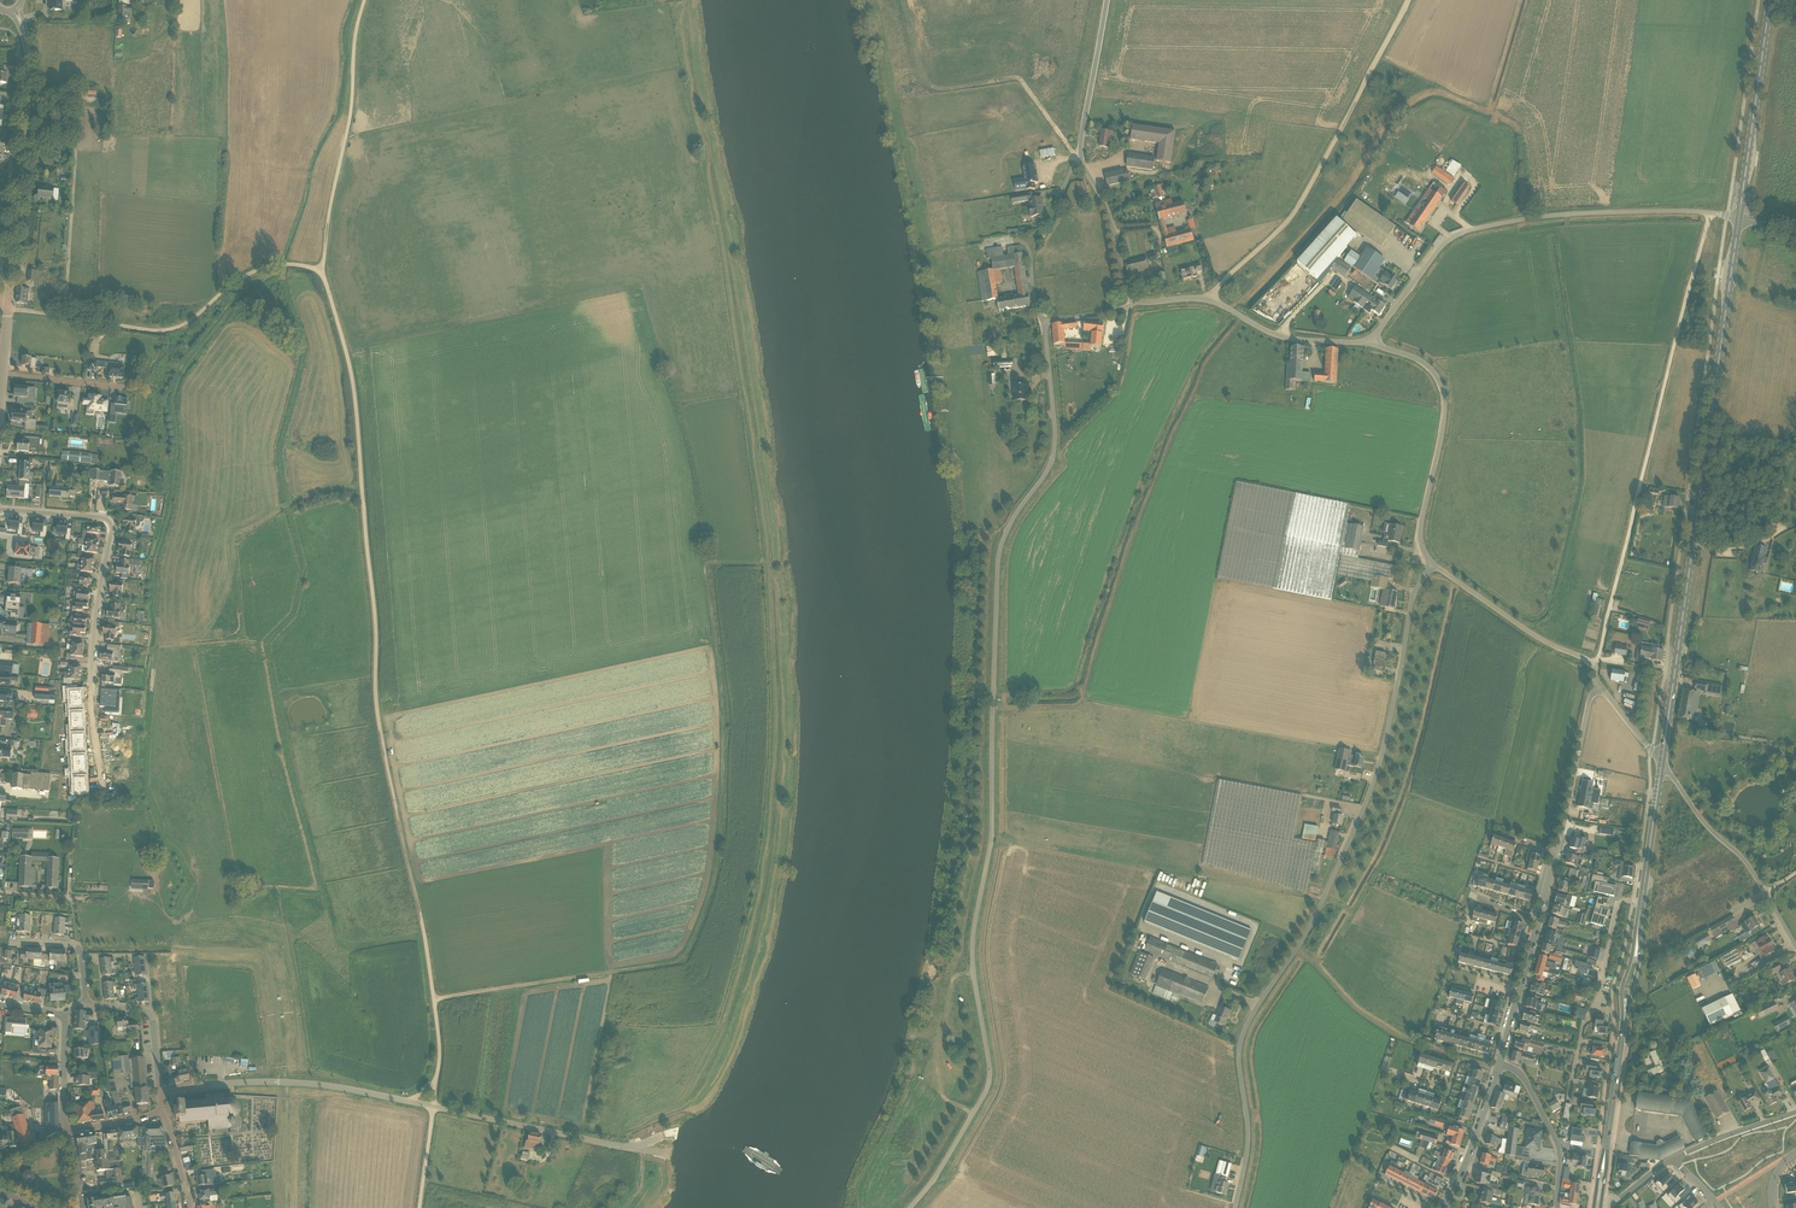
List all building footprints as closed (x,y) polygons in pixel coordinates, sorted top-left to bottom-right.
[(50,1),(52,1),(52,4),(50,4),(50,10),(53,10),(53,11),(63,11),(63,1),(73,1),(77,0),(50,0),(50,1)] [(139,0),(120,0),(120,4),(121,4),(120,7),(119,7),(119,21),(128,21),(128,7),(123,6),(123,4),(139,5),(139,0)] [(1171,163),(1176,131),(1133,125),(1131,140),(1159,144),(1157,161),(1171,163)] [(1099,146),(1109,148),(1110,140),(1113,140),(1114,132),(1102,130),(1099,146)] [(1054,148),(1040,151),(1041,158),(1055,156),(1054,148)] [(1127,166),(1153,170),(1155,158),(1129,154),(1127,166)] [(1025,180),(1022,184),(1015,185),(1016,191),(1026,190),(1026,191),(1035,189),(1034,184),(1038,183),(1035,165),(1023,167),(1025,180)] [(1432,173),(1451,186),(1456,179),(1437,166),(1432,173)] [(1123,170),(1105,175),(1108,186),(1131,181),(1129,172),(1124,174),(1123,170)] [(1418,188),(1425,178),(1416,172),(1409,182),(1418,188)] [(1406,203),(1416,188),(1395,174),(1389,182),(1402,191),(1398,198),(1406,203)] [(1085,181),(1085,179),(1084,178),(1085,178),(1085,177),(1082,178),(1082,179),(1083,178),(1083,180),(1076,182),(1078,187),(1078,189),(1080,195),(1088,192),(1087,186),(1085,181)] [(1164,197),(1161,186),(1156,187),(1158,198),(1164,197)] [(54,188),(46,187),(46,189),(39,188),(38,197),(43,198),(43,199),(53,200),(54,188)] [(1410,226),(1418,232),(1442,198),(1430,189),(1411,216),(1415,218),(1410,226)] [(1456,191),(1450,200),(1457,205),(1463,196),(1456,191)] [(1027,201),(1026,195),(1015,196),(1016,203),(1027,201)] [(1030,207),(1029,208),(1029,210),(1030,210),(1031,213),(1030,213),(1030,216),(1031,216),(1032,216),(1032,217),(1037,217),(1037,218),(1043,217),(1042,212),(1043,212),(1043,211),(1043,208),(1042,207),(1042,208),(1041,205),(1042,204),(1041,198),(1035,199),(1029,199),(1029,201),(1030,206),(1030,207)] [(1166,201),(1170,218),(1185,214),(1182,202),(1173,205),(1172,200),(1166,201)] [(1357,200),(1347,215),(1386,241),(1396,227),(1357,200)] [(1166,201),(1155,204),(1161,225),(1165,223),(1164,220),(1170,218),(1166,201)] [(1386,241),(1347,215),(1342,221),(1381,248),(1386,241)] [(1190,229),(1196,227),(1194,219),(1187,221),(1190,229)] [(1316,243),(1338,258),(1357,236),(1337,219),(1316,243)] [(1167,248),(1176,245),(1193,241),(1190,230),(1176,234),(1174,227),(1166,229),(1165,223),(1161,225),(1167,248)] [(1223,238),(1209,241),(1210,246),(1224,243),(1223,238)] [(1338,258),(1316,243),(1297,263),(1317,281),(1338,258)] [(1022,254),(1021,245),(1007,247),(1008,256),(1022,254)] [(1169,254),(1175,252),(1178,251),(1176,245),(1167,248),(1169,254)] [(1004,310),(1010,309),(1011,311),(1014,310),(1014,308),(1030,306),(1023,254),(1022,254),(1008,256),(1004,257),(1002,247),(986,250),(987,259),(991,259),(993,270),(978,272),(982,302),(998,299),(1000,312),(1004,312),(1004,310)] [(1351,252),(1344,261),(1345,261),(1372,280),(1380,269),(1385,261),(1367,248),(1360,258),(1351,251),(1351,252)] [(1159,253),(1159,251),(1147,254),(1149,259),(1157,257),(1157,258),(1161,257),(1160,253),(1159,253)] [(1153,284),(1149,283),(1149,285),(1144,284),(1140,283),(1138,276),(1136,276),(1135,273),(1149,269),(1146,255),(1124,261),(1128,275),(1131,285),(1139,286),(1138,292),(1153,295),(1153,284)] [(1345,277),(1346,274),(1351,267),(1338,259),(1332,268),(1345,277)] [(1193,267),(1182,269),(1184,280),(1200,276),(1199,268),(1202,268),(1201,263),(1192,264),(1193,267)] [(1394,279),(1386,273),(1380,269),(1372,280),(1372,281),(1378,285),(1383,288),(1385,285),(1392,290),(1397,282),(1394,280),(1394,279)] [(27,281),(36,282),(37,272),(28,271),(27,281)] [(1165,273),(1158,274),(1160,284),(1167,282),(1165,273)] [(1337,278),(1331,287),(1338,291),(1344,282),(1337,278)] [(1354,304),(1364,311),(1367,306),(1364,304),(1370,296),(1356,287),(1347,300),(1354,304)] [(29,290),(18,288),(16,303),(27,304),(29,290)] [(1372,311),(1377,314),(1379,316),(1382,312),(1383,310),(1385,306),(1382,304),(1384,300),(1376,295),(1373,299),(1370,296),(1364,304),(1367,306),(1364,311),(1369,314),(1370,314),(1372,311)] [(1091,346),(1101,347),(1103,334),(1104,323),(1085,321),(1083,332),(1092,333),(1091,346)] [(1055,348),(1060,347),(1060,342),(1065,342),(1064,337),(1064,329),(1077,328),(1077,322),(1052,324),(1055,348)] [(1090,343),(1065,342),(1065,347),(1066,350),(1090,351),(1090,343)] [(987,346),(988,356),(999,356),(999,345),(987,346)] [(1287,365),(1286,380),(1294,381),(1310,382),(1311,373),(1302,373),(1303,352),(1310,352),(1310,348),(1291,346),(1290,365),(1287,365)] [(1326,349),(1324,374),(1315,373),(1315,382),(1336,383),(1338,350),(1326,349)] [(36,359),(23,357),(23,362),(22,362),(21,365),(22,365),(22,366),(35,367),(36,359)] [(1013,359),(1007,359),(1002,359),(998,359),(998,368),(1013,368),(1013,359)] [(89,361),(88,370),(96,370),(97,362),(89,361)] [(116,377),(123,378),(124,367),(108,365),(107,376),(114,377),(116,377)] [(1028,392),(1027,385),(1020,385),(1020,377),(1013,378),(1014,401),(1027,400),(1026,392),(1028,392)] [(1286,390),(1293,390),(1294,390),(1294,381),(1286,380),(1286,387),(1286,390)] [(26,398),(25,405),(37,405),(37,400),(35,400),(36,396),(28,395),(28,387),(15,386),(15,388),(14,388),(14,392),(15,392),(15,397),(26,398)] [(71,394),(59,392),(58,397),(57,397),(56,401),(58,402),(58,403),(64,404),(63,410),(74,411),(75,400),(70,400),(71,394)] [(100,411),(107,411),(108,401),(101,400),(101,397),(99,396),(99,398),(95,398),(95,396),(89,395),(89,400),(84,400),(83,405),(88,405),(88,410),(99,411),(100,411)] [(127,409),(128,401),(121,400),(121,399),(119,399),(119,400),(116,399),(115,405),(111,405),(109,424),(115,424),(116,415),(122,416),(122,408),(127,409)] [(13,416),(12,416),(12,421),(13,421),(26,422),(25,430),(36,430),(36,420),(30,420),(30,417),(25,416),(25,411),(18,411),(18,412),(13,411),(13,416)] [(25,438),(24,442),(18,442),(18,451),(29,452),(29,447),(37,448),(38,443),(37,443),(38,439),(25,438)] [(96,457),(94,456),(92,456),(92,454),(62,451),(61,461),(97,465),(98,461),(96,461),(96,457)] [(21,463),(20,472),(30,473),(31,464),(33,464),(33,459),(18,458),(17,463),(21,463)] [(111,472),(100,471),(100,470),(95,469),(94,481),(99,481),(99,479),(110,480),(109,486),(120,487),(122,472),(111,471),(111,472)] [(30,473),(20,472),(19,487),(23,488),(25,488),(25,485),(31,485),(31,481),(29,481),(30,473)] [(1360,551),(1364,527),(1347,524),(1350,504),(1237,482),(1218,577),(1254,584),(1331,599),(1340,554),(1358,558),(1358,557),(1359,551),(1360,551)] [(19,487),(8,486),(7,497),(24,499),(25,493),(25,488),(23,488),(19,487)] [(68,496),(74,496),(75,487),(68,487),(68,488),(63,488),(56,487),(51,487),(50,497),(68,499),(68,496)] [(123,504),(122,510),(132,510),(133,496),(123,496),(113,496),(113,503),(123,504)] [(1663,507),(1667,507),(1678,509),(1680,498),(1664,496),(1663,507)] [(1765,498),(1763,506),(1770,507),(1771,499),(1765,498)] [(132,520),(124,519),(123,526),(127,526),(126,533),(134,533),(135,527),(136,527),(136,523),(140,523),(142,523),(144,522),(144,519),(142,516),(132,515),(132,516),(132,520)] [(20,524),(20,518),(10,517),(9,529),(18,530),(18,535),(22,535),(23,524),(20,524)] [(44,526),(44,521),(44,520),(34,519),(33,532),(41,532),(40,537),(46,538),(47,527),(44,526)] [(58,521),(58,528),(54,527),(53,533),(57,533),(57,534),(66,535),(66,540),(70,540),(71,529),(68,529),(68,523),(58,521)] [(1771,521),(1769,532),(1776,533),(1778,522),(1771,521)] [(1745,528),(1747,534),(1747,535),(1761,531),(1760,524),(1745,528)] [(83,530),(82,536),(91,536),(92,533),(99,534),(100,528),(96,527),(96,526),(92,525),(92,527),(88,526),(87,530),(83,530)] [(1379,541),(1378,545),(1387,547),(1389,541),(1399,543),(1400,538),(1399,537),(1401,527),(1391,525),(1390,534),(1387,533),(1385,542),(1379,541)] [(83,539),(82,545),(98,547),(99,541),(91,540),(91,536),(82,536),(82,539),(83,539)] [(130,557),(130,552),(138,552),(139,540),(127,539),(126,543),(119,543),(119,550),(122,550),(122,556),(130,557)] [(79,551),(78,555),(87,556),(87,552),(97,553),(98,547),(82,545),(82,546),(86,546),(85,552),(79,551)] [(33,548),(18,546),(17,556),(29,557),(35,557),(36,553),(32,553),(33,548)] [(1755,547),(1750,571),(1762,574),(1764,564),(1768,565),(1769,559),(1766,558),(1768,550),(1755,547)] [(82,559),(82,565),(94,566),(94,560),(87,559),(87,556),(78,555),(78,559),(82,559)] [(1389,579),(1391,565),(1375,562),(1341,555),(1337,575),(1371,581),(1373,575),(1389,579)] [(129,559),(128,561),(121,560),(120,566),(117,566),(116,573),(121,574),(121,579),(128,579),(129,574),(130,567),(129,567),(129,565),(141,566),(141,560),(140,560),(134,560),(132,559),(129,559)] [(36,566),(29,566),(19,565),(19,570),(10,569),(10,578),(8,578),(8,583),(13,584),(13,588),(19,588),(20,574),(28,575),(27,576),(32,577),(33,571),(36,571),(36,570),(38,569),(36,567),(36,566)] [(72,570),(72,574),(85,575),(85,572),(93,573),(94,566),(82,565),(81,565),(81,571),(76,571),(72,570)] [(1391,565),(1389,579),(1395,580),(1398,566),(1391,565)] [(85,579),(85,575),(72,574),(72,580),(80,581),(80,584),(83,585),(83,587),(87,587),(88,585),(91,586),(92,579),(85,579)] [(1386,590),(1389,579),(1373,575),(1371,581),(1370,587),(1386,590)] [(1344,578),(1338,583),(1342,587),(1347,582),(1344,578)] [(113,591),(112,597),(122,598),(123,585),(123,580),(119,580),(118,584),(110,583),(110,591),(113,591)] [(77,596),(77,600),(89,601),(89,595),(83,594),(84,590),(75,589),(74,595),(77,596)] [(1397,592),(1388,590),(1385,607),(1394,609),(1397,592)] [(19,613),(19,609),(20,596),(8,595),(8,601),(6,601),(6,612),(11,612),(10,618),(19,619),(19,613)] [(1600,606),(1603,607),(1605,600),(1598,598),(1595,614),(1598,614),(1600,606)] [(73,610),(81,612),(82,608),(88,609),(89,601),(77,600),(76,605),(73,604),(73,610)] [(115,603),(115,605),(112,604),(111,610),(108,610),(107,617),(120,619),(120,611),(124,612),(125,611),(126,605),(125,604),(115,603)] [(68,625),(74,625),(86,627),(87,619),(81,619),(81,615),(75,615),(72,614),(72,615),(71,615),(70,619),(68,621),(68,625)] [(1639,617),(1636,627),(1648,630),(1651,620),(1639,617)] [(17,624),(17,623),(0,622),(0,631),(17,633),(17,624)] [(106,634),(106,640),(113,641),(114,641),(114,635),(115,635),(116,628),(118,628),(119,627),(119,626),(119,624),(110,622),(110,627),(103,626),(103,634),(106,634)] [(42,624),(33,624),(28,623),(26,644),(31,645),(47,645),(48,625),(42,624)] [(79,637),(79,636),(79,633),(85,634),(86,627),(74,625),(73,630),(70,629),(70,636),(79,637)] [(67,644),(67,649),(71,649),(83,651),(84,644),(76,644),(77,640),(68,639),(67,644)] [(1626,656),(1627,650),(1627,647),(1622,647),(1623,645),(1616,644),(1615,646),(1614,654),(1626,656)] [(115,645),(114,649),(109,648),(109,652),(101,651),(100,660),(104,661),(108,661),(112,662),(113,657),(119,657),(120,649),(121,649),(121,645),(119,645),(115,645)] [(1653,650),(1650,649),(1649,659),(1651,659),(1651,661),(1661,662),(1662,651),(1659,651),(1660,646),(1654,645),(1653,650)] [(1638,647),(1637,654),(1636,660),(1645,662),(1645,658),(1649,659),(1650,649),(1638,647)] [(75,660),(75,656),(83,657),(83,651),(71,649),(71,654),(66,653),(66,659),(75,660)] [(1385,672),(1385,671),(1386,666),(1383,666),(1386,653),(1376,651),(1373,665),(1375,665),(1374,670),(1385,672)] [(69,673),(81,674),(82,668),(74,667),(74,664),(61,662),(60,666),(69,667),(69,673)] [(10,664),(0,664),(0,671),(6,671),(6,673),(12,674),(13,664),(10,664)] [(122,670),(112,669),(111,674),(103,673),(102,682),(105,682),(114,683),(115,678),(121,679),(122,670)] [(1624,683),(1624,677),(1625,673),(1625,671),(1612,670),(1610,681),(1624,683)] [(63,683),(72,684),(73,680),(80,681),(81,674),(69,673),(68,679),(64,679),(63,683)] [(19,677),(0,675),(0,684),(4,684),(4,685),(10,685),(10,684),(10,680),(18,681),(19,677)] [(1680,718),(1686,719),(1695,721),(1700,691),(1705,692),(1705,695),(1720,698),(1722,686),(1696,681),(1695,690),(1695,692),(1685,690),(1680,718)] [(70,699),(82,699),(82,698),(83,698),(83,693),(82,693),(82,691),(74,692),(74,688),(67,689),(67,692),(70,692),(70,699)] [(121,697),(121,690),(110,690),(109,696),(102,696),(102,703),(103,703),(102,705),(101,704),(101,707),(106,707),(106,713),(120,714),(120,707),(114,707),(115,697),(121,697)] [(5,702),(4,703),(16,704),(13,703),(14,697),(12,697),(12,694),(0,692),(0,701),(5,702)] [(42,692),(35,692),(35,700),(49,701),(50,693),(49,693),(42,692)] [(82,699),(70,699),(70,700),(71,707),(68,707),(68,710),(75,710),(75,707),(82,706),(82,699)] [(1626,708),(1635,712),(1638,705),(1629,701),(1626,708)] [(71,721),(83,721),(83,719),(84,719),(84,715),(83,715),(83,713),(75,713),(75,710),(68,710),(68,714),(71,714),(71,721)] [(6,726),(6,719),(13,720),(14,713),(5,712),(0,712),(0,726),(6,726)] [(113,716),(103,716),(103,723),(102,723),(102,731),(105,731),(105,733),(109,733),(109,732),(112,732),(113,724),(112,724),(113,716)] [(83,721),(71,721),(72,728),(69,728),(69,732),(76,732),(76,728),(84,728),(84,727),(85,726),(84,722),(83,722),(83,721)] [(72,735),(72,743),(84,742),(84,735),(77,735),(76,732),(69,732),(69,736),(72,735)] [(112,737),(105,737),(104,741),(103,741),(103,752),(106,752),(106,753),(110,754),(110,752),(113,752),(113,741),(112,741),(112,737)] [(2,757),(11,758),(12,748),(6,748),(7,740),(0,739),(0,740),(0,758),(2,758),(2,757)] [(85,750),(84,742),(72,743),(73,750),(70,750),(70,754),(77,753),(77,750),(85,750)] [(1364,759),(1361,758),(1349,755),(1347,755),(1348,751),(1340,749),(1336,767),(1345,769),(1346,765),(1347,765),(1362,768),(1364,759)] [(77,757),(77,753),(70,754),(70,757),(73,757),(73,764),(85,764),(85,762),(86,762),(86,758),(85,758),(85,756),(77,757)] [(113,757),(105,757),(105,764),(104,764),(103,772),(106,773),(107,774),(108,774),(109,774),(110,774),(111,773),(113,773),(114,764),(113,764),(113,757)] [(85,765),(85,764),(73,764),(74,772),(71,772),(71,775),(78,775),(78,772),(86,771),(86,770),(87,770),(86,765),(85,765)] [(31,775),(14,774),(12,789),(23,790),(49,792),(51,775),(39,774),(38,776),(31,775)] [(74,786),(86,786),(86,785),(86,778),(78,779),(78,775),(71,775),(71,779),(74,779),(74,786)] [(119,778),(108,778),(108,782),(107,781),(107,785),(107,789),(107,793),(110,793),(110,794),(114,794),(114,793),(117,793),(117,782),(119,782),(119,778)] [(1580,794),(1599,798),(1601,791),(1594,790),(1594,791),(1592,790),(1593,783),(1583,781),(1580,794)] [(1580,794),(1578,807),(1588,809),(1589,803),(1598,804),(1599,798),(1580,794)] [(1341,808),(1333,807),(1332,811),(1335,812),(1333,824),(1342,826),(1343,817),(1339,816),(1340,813),(1341,808)] [(17,821),(18,811),(7,810),(7,820),(11,821),(17,821)] [(1305,825),(1302,839),(1315,842),(1318,828),(1305,825)] [(28,830),(13,829),(13,838),(28,839),(28,830)] [(1494,836),(1491,845),(1499,848),(1502,839),(1501,839),(1494,836)] [(1502,839),(1499,848),(1506,850),(1509,842),(1509,841),(1502,839)] [(1581,839),(1580,841),(1572,839),(1570,848),(1578,850),(1578,853),(1581,854),(1583,847),(1589,848),(1590,841),(1581,839)] [(1508,857),(1512,858),(1516,844),(1509,842),(1506,850),(1509,852),(1508,857)] [(1526,861),(1530,862),(1539,864),(1540,857),(1541,857),(1541,856),(1535,855),(1536,852),(1529,850),(1526,861)] [(42,888),(58,889),(59,858),(49,858),(50,853),(32,852),(31,857),(20,856),(19,887),(36,888),(36,883),(35,883),(36,875),(31,875),(32,861),(48,862),(48,884),(43,884),(42,888)] [(1566,863),(1571,865),(1578,867),(1580,858),(1586,859),(1587,855),(1581,854),(1580,853),(1578,858),(1568,855),(1566,863)] [(1620,866),(1618,880),(1628,881),(1629,878),(1633,879),(1634,868),(1625,867),(1625,862),(1616,861),(1615,865),(1620,866)] [(1530,862),(1528,870),(1537,872),(1539,864),(1539,865),(1539,864),(1530,862)] [(1570,868),(1568,877),(1577,880),(1579,871),(1577,871),(1570,868)] [(1586,894),(1592,875),(1585,873),(1580,892),(1586,894)] [(1488,877),(1476,874),(1472,886),(1478,887),(1485,889),(1487,880),(1488,877)] [(1600,883),(1598,892),(1614,897),(1617,887),(1607,885),(1609,879),(1594,874),(1592,881),(1600,883)] [(1570,885),(1571,881),(1562,878),(1558,891),(1567,893),(1569,885),(1570,885)] [(1500,893),(1503,884),(1504,881),(1496,879),(1495,882),(1493,891),(1496,892),(1500,893)] [(143,890),(143,889),(148,890),(148,880),(132,880),(131,889),(143,890)] [(1493,891),(1495,882),(1487,880),(1485,889),(1492,891),(1493,891)] [(1515,898),(1519,885),(1511,883),(1510,887),(1510,886),(1508,895),(1508,896),(1508,895),(1515,897),(1515,898)] [(1508,895),(1510,886),(1503,884),(1500,893),(1500,894),(1500,893),(1502,894),(1508,895)] [(1516,898),(1523,900),(1526,887),(1519,885),(1515,898),(1516,898)] [(1531,902),(1534,889),(1526,887),(1523,900),(1530,902),(1531,902)] [(1157,891),(1144,922),(1239,961),(1252,930),(1157,891)] [(1566,897),(1563,896),(1557,895),(1555,903),(1564,905),(1566,901),(1571,902),(1572,896),(1567,895),(1566,897)] [(1598,897),(1597,901),(1599,902),(1597,907),(1601,909),(1600,915),(1593,913),(1591,923),(1603,926),(1605,917),(1608,918),(1610,910),(1608,910),(1609,905),(1607,904),(1601,903),(1602,898),(1598,897)] [(1552,914),(1558,915),(1565,917),(1567,909),(1554,905),(1552,914)] [(1479,923),(1482,911),(1475,909),(1471,922),(1476,923),(1475,924),(1479,924),(1479,923),(1479,924),(1479,923)] [(1479,923),(1483,924),(1483,926),(1486,926),(1486,925),(1487,925),(1490,913),(1483,912),(1483,911),(1482,911),(1479,923)] [(1490,913),(1487,925),(1495,927),(1498,915),(1497,915),(1490,914),(1490,913)] [(1583,925),(1586,915),(1580,913),(1577,924),(1583,925)] [(20,923),(31,924),(31,915),(21,915),(18,915),(17,919),(21,920),(20,923)] [(1732,917),(1709,930),(1713,936),(1715,940),(1722,936),(1721,934),(1728,930),(1730,933),(1738,928),(1732,917)] [(1748,938),(1761,930),(1759,926),(1759,925),(1754,917),(1740,926),(1748,938)] [(55,918),(55,926),(65,927),(65,923),(69,924),(69,919),(66,919),(66,918),(55,918)] [(1548,927),(1554,929),(1557,929),(1558,925),(1566,927),(1567,923),(1556,920),(1550,918),(1550,920),(1549,919),(1549,920),(1550,920),(1548,927)] [(1521,932),(1522,929),(1523,925),(1523,924),(1515,922),(1512,921),(1509,929),(1510,929),(1513,930),(1521,932)] [(20,932),(30,932),(31,924),(20,923),(20,927),(17,926),(16,931),(20,931),(20,932)] [(65,927),(55,926),(54,931),(55,931),(55,934),(54,934),(54,935),(64,935),(65,927)] [(1508,937),(1510,938),(1510,937),(1519,940),(1519,939),(1521,932),(1513,930),(1510,929),(1508,937)] [(1547,931),(1544,940),(1552,943),(1551,945),(1558,947),(1560,940),(1560,939),(1563,940),(1563,938),(1564,935),(1561,934),(1561,935),(1555,934),(1553,933),(1547,931)] [(1706,933),(1694,940),(1699,948),(1711,941),(1706,933)] [(1150,937),(1144,952),(1212,979),(1218,965),(1150,937)] [(1510,938),(1509,945),(1517,947),(1518,944),(1519,940),(1510,937),(1510,938)] [(1769,942),(1766,937),(1752,944),(1760,959),(1767,956),(1768,957),(1772,955),(1772,954),(1772,953),(1774,952),(1771,947),(1772,946),(1769,941),(1769,942)] [(1541,952),(1549,954),(1552,946),(1543,944),(1541,952)] [(9,951),(9,948),(4,947),(3,949),(2,964),(4,964),(9,964),(9,960),(11,960),(12,951),(9,951)] [(34,960),(35,949),(27,949),(27,952),(21,952),(20,959),(31,959),(30,965),(34,965),(34,964),(34,960)] [(41,960),(42,950),(35,949),(34,960),(41,960)] [(1590,958),(1598,960),(1600,952),(1592,949),(1590,958)] [(50,962),(46,962),(45,967),(49,967),(49,965),(56,965),(55,971),(57,971),(57,970),(57,965),(58,961),(58,951),(51,950),(50,962)] [(66,951),(58,951),(58,961),(57,970),(60,970),(61,961),(65,962),(66,951)] [(1155,958),(1138,951),(1129,974),(1146,980),(1155,958)] [(1736,952),(1723,958),(1728,967),(1740,961),(1736,952)] [(1473,967),(1476,957),(1476,955),(1469,953),(1468,956),(1466,965),(1469,965),(1473,966),(1473,967)] [(159,954),(160,973),(173,972),(172,954),(159,954)] [(1468,956),(1460,954),(1458,963),(1459,963),(1466,965),(1468,956)] [(1547,958),(1546,958),(1540,956),(1537,965),(1556,970),(1557,965),(1546,962),(1547,958)] [(146,966),(145,957),(134,958),(135,967),(146,966)] [(1483,960),(1480,959),(1481,958),(1476,957),(1473,967),(1474,967),(1481,968),(1481,969),(1483,960)] [(114,962),(114,958),(110,958),(101,959),(102,967),(111,966),(111,963),(114,962)] [(1496,972),(1499,960),(1491,958),(1490,962),(1488,970),(1489,970),(1496,972)] [(1490,962),(1485,961),(1486,960),(1483,959),(1483,960),(1481,969),(1481,968),(1488,970),(1490,962)] [(1503,974),(1506,962),(1499,960),(1496,972),(1499,973),(1503,974)] [(1574,961),(1572,967),(1581,970),(1580,975),(1591,978),(1593,971),(1589,970),(1590,966),(1574,961)] [(1716,961),(1700,968),(1706,979),(1715,974),(1719,981),(1721,980),(1718,973),(1721,971),(1716,961)] [(1514,964),(1507,962),(1506,962),(1503,974),(1504,974),(1506,975),(1511,976),(1513,968),(1514,964)] [(1784,985),(1794,980),(1791,975),(1788,969),(1782,972),(1781,970),(1778,964),(1769,968),(1772,975),(1775,973),(1780,982),(1782,980),(1784,985)] [(1536,979),(1544,982),(1545,977),(1547,978),(1548,973),(1553,975),(1559,976),(1560,972),(1556,971),(1556,970),(1537,965),(1535,975),(1537,975),(1536,979)] [(108,975),(112,975),(112,974),(115,974),(115,969),(112,970),(111,966),(102,967),(102,976),(108,975)] [(136,976),(147,975),(146,966),(135,967),(136,976)] [(1202,1004),(1209,988),(1163,969),(1156,985),(1202,1004)] [(1694,975),(1687,979),(1692,989),(1699,985),(1694,975)] [(175,995),(174,977),(161,978),(162,996),(175,995)] [(1584,978),(1581,989),(1589,991),(1592,980),(1584,978)] [(9,998),(11,987),(9,987),(10,983),(5,982),(1,996),(9,998)] [(113,982),(103,983),(104,991),(114,990),(113,987),(116,987),(116,982),(113,982)] [(1530,991),(1536,992),(1544,995),(1545,991),(1551,992),(1553,986),(1541,982),(1540,986),(1536,984),(1536,985),(1532,984),(1530,991)] [(148,993),(148,983),(137,985),(134,985),(134,990),(138,990),(138,994),(148,993)] [(9,998),(17,999),(20,985),(15,984),(14,988),(11,987),(9,998)] [(65,989),(61,989),(60,984),(50,985),(50,990),(51,1001),(66,1000),(65,994),(70,994),(69,986),(65,987),(65,989)] [(1156,985),(1153,993),(1170,1000),(1173,992),(1156,985)] [(1451,989),(1449,998),(1456,1000),(1459,991),(1458,991),(1451,989)] [(105,1000),(114,999),(114,998),(118,998),(117,994),(114,994),(114,990),(104,991),(105,1000)] [(25,991),(23,1001),(32,1003),(34,993),(25,991)] [(1456,1000),(1455,1004),(1463,1006),(1464,1002),(1466,993),(1459,991),(1456,1000)] [(1571,998),(1585,1001),(1586,996),(1587,994),(1579,993),(1579,994),(1572,992),(1571,998)] [(34,993),(32,1003),(40,1004),(42,995),(34,993)] [(135,998),(135,1000),(135,1002),(139,1002),(139,1003),(149,1002),(148,993),(138,994),(139,998),(135,998)] [(1466,993),(1464,1002),(1472,1004),(1474,995),(1473,995),(1471,994),(1466,993)] [(1535,996),(1529,995),(1528,999),(1526,1007),(1541,1011),(1542,1007),(1545,1008),(1547,1003),(1545,1003),(1546,999),(1542,998),(1541,1002),(1537,1001),(1534,1001),(1535,996)] [(1732,1015),(1724,998),(1702,1009),(1710,1026),(1732,1015)] [(1489,1008),(1499,1011),(1502,1003),(1490,1000),(1487,999),(1485,1007),(1489,1008)] [(165,1019),(177,1019),(177,1000),(164,1001),(165,1019)] [(1775,1002),(1756,1010),(1759,1018),(1778,1009),(1775,1002)] [(1231,1011),(1221,1007),(1217,1016),(1213,1014),(1210,1021),(1210,1022),(1211,1024),(1212,1025),(1217,1027),(1219,1023),(1225,1026),(1225,1025),(1224,1025),(1228,1016),(1229,1016),(1231,1011)] [(1497,1019),(1499,1011),(1489,1008),(1487,1016),(1497,1019)] [(1731,1011),(1734,1016),(1740,1013),(1737,1008),(1731,1011)] [(75,1011),(75,1019),(81,1020),(81,1022),(85,1022),(86,1020),(91,1020),(93,1021),(94,1013),(75,1011)] [(1522,1019),(1527,1021),(1527,1022),(1542,1026),(1542,1025),(1535,1023),(1536,1019),(1539,1019),(1540,1013),(1531,1011),(1530,1014),(1524,1012),(1522,1019)] [(1487,1024),(1490,1025),(1495,1026),(1497,1019),(1487,1016),(1484,1015),(1483,1018),(1486,1019),(1485,1022),(1487,1023),(1487,1024)] [(1604,1018),(1596,1016),(1594,1027),(1598,1028),(1598,1033),(1607,1034),(1608,1024),(1604,1023),(1604,1018)] [(1776,1032),(1787,1026),(1788,1027),(1791,1025),(1791,1024),(1792,1024),(1787,1016),(1772,1024),(1776,1032)] [(137,1022),(128,1023),(128,1018),(117,1019),(118,1030),(123,1030),(128,1030),(128,1033),(138,1032),(137,1022)] [(85,1030),(85,1023),(85,1022),(81,1022),(81,1020),(75,1019),(74,1029),(85,1030)] [(1519,1030),(1525,1032),(1529,1033),(1529,1029),(1540,1032),(1541,1031),(1543,1032),(1544,1027),(1542,1026),(1527,1022),(1526,1024),(1521,1023),(1519,1030)] [(166,1024),(167,1043),(180,1042),(179,1023),(166,1024)] [(58,1027),(50,1026),(47,1026),(47,1031),(41,1031),(40,1048),(39,1052),(47,1053),(56,1054),(56,1049),(52,1048),(53,1032),(58,1032),(58,1027)] [(90,1046),(103,1044),(101,1030),(98,1030),(98,1027),(90,1028),(90,1031),(88,1031),(90,1046)] [(1447,1030),(1439,1028),(1436,1040),(1444,1042),(1446,1034),(1447,1030)] [(1454,1036),(1446,1034),(1444,1042),(1451,1044),(1454,1036)] [(1459,1046),(1461,1038),(1454,1036),(1451,1044),(1451,1045),(1452,1044),(1459,1046)] [(1469,1040),(1466,1049),(1467,1049),(1467,1048),(1474,1050),(1474,1051),(1477,1038),(1470,1036),(1469,1040)] [(1469,1040),(1461,1038),(1459,1046),(1459,1047),(1459,1046),(1466,1048),(1466,1049),(1469,1040)] [(1482,1053),(1485,1040),(1477,1038),(1474,1051),(1474,1050),(1481,1052),(1481,1053),(1482,1053)] [(1530,1042),(1523,1040),(1517,1038),(1517,1040),(1516,1043),(1515,1043),(1514,1043),(1514,1046),(1514,1047),(1515,1047),(1515,1048),(1528,1051),(1529,1047),(1543,1050),(1544,1044),(1530,1040),(1530,1042)] [(1489,1055),(1492,1046),(1488,1045),(1489,1041),(1485,1040),(1482,1053),(1489,1054),(1489,1055)] [(1591,1059),(1599,1061),(1600,1057),(1603,1057),(1604,1050),(1601,1050),(1602,1042),(1593,1041),(1592,1048),(1591,1048),(1590,1048),(1590,1049),(1589,1049),(1588,1050),(1588,1051),(1588,1052),(1588,1053),(1588,1054),(1589,1054),(1589,1055),(1590,1055),(1591,1055),(1591,1059)] [(75,1057),(75,1059),(88,1058),(88,1050),(75,1050),(75,1054),(74,1054),(74,1057),(75,1057)] [(1774,1050),(1769,1053),(1773,1061),(1778,1058),(1774,1050)] [(1656,1068),(1653,1069),(1647,1071),(1649,1077),(1655,1075),(1663,1072),(1660,1066),(1662,1065),(1655,1051),(1649,1053),(1656,1068)] [(1533,1064),(1535,1058),(1527,1056),(1513,1052),(1511,1061),(1519,1064),(1520,1059),(1526,1060),(1526,1062),(1533,1064)] [(1421,1055),(1418,1064),(1426,1067),(1429,1057),(1421,1055)] [(115,1076),(130,1074),(132,1092),(136,1091),(136,1089),(132,1059),(129,1059),(128,1056),(113,1057),(115,1076)] [(1387,1056),(1382,1069),(1388,1071),(1392,1058),(1387,1056)] [(190,1079),(189,1073),(188,1068),(182,1070),(181,1063),(180,1063),(179,1057),(175,1058),(176,1064),(177,1064),(178,1070),(180,1083),(180,1081),(190,1079)] [(1437,1059),(1430,1057),(1429,1057),(1426,1067),(1434,1069),(1437,1059)] [(147,1088),(146,1073),(144,1058),(132,1059),(136,1089),(147,1088)] [(1444,1062),(1438,1060),(1437,1059),(1434,1069),(1433,1073),(1435,1074),(1437,1074),(1438,1070),(1442,1071),(1444,1062)] [(1562,1064),(1571,1067),(1573,1062),(1564,1059),(1562,1064)] [(1445,1072),(1450,1073),(1453,1064),(1444,1062),(1442,1071),(1440,1076),(1444,1077),(1445,1072)] [(1597,1064),(1596,1064),(1587,1063),(1586,1072),(1590,1072),(1590,1077),(1589,1078),(1595,1079),(1595,1077),(1600,1078),(1602,1070),(1597,1069),(1597,1064)] [(172,1071),(170,1065),(165,1066),(169,1085),(180,1083),(178,1070),(172,1071)] [(47,1076),(50,1076),(58,1076),(58,1075),(59,1074),(59,1073),(59,1072),(59,1067),(40,1067),(40,1071),(38,1075),(37,1076),(47,1076)] [(1783,1094),(1775,1079),(1769,1068),(1760,1073),(1771,1092),(1764,1095),(1770,1106),(1778,1101),(1776,1097),(1783,1094)] [(1481,1081),(1482,1079),(1483,1073),(1474,1070),(1474,1071),(1472,1078),(1481,1081)] [(91,1079),(95,1079),(95,1073),(90,1074),(79,1073),(79,1077),(76,1077),(76,1086),(90,1086),(90,1084),(91,1079)] [(50,1076),(49,1089),(59,1090),(59,1077),(58,1076),(50,1076)] [(1478,1089),(1480,1084),(1481,1081),(1472,1078),(1469,1086),(1478,1089)] [(113,1100),(119,1097),(116,1087),(115,1079),(108,1080),(110,1089),(113,1100)] [(1596,1083),(1590,1082),(1587,1081),(1586,1089),(1589,1090),(1587,1098),(1597,1099),(1599,1088),(1595,1088),(1596,1083)] [(1514,1093),(1514,1091),(1516,1086),(1506,1082),(1504,1090),(1503,1089),(1502,1093),(1501,1094),(1509,1096),(1517,1099),(1519,1095),(1514,1093)] [(1476,1097),(1478,1092),(1478,1089),(1469,1086),(1464,1085),(1462,1092),(1467,1094),(1476,1097)] [(136,1099),(137,1105),(149,1104),(147,1088),(136,1089),(136,1091),(136,1099)] [(1419,1091),(1407,1088),(1403,1100),(1415,1103),(1418,1094),(1419,1091)] [(1744,1099),(1738,1102),(1744,1112),(1751,1108),(1750,1105),(1760,1099),(1755,1090),(1744,1097),(1744,1099)] [(15,1091),(14,1101),(24,1101),(15,1091)] [(1718,1091),(1705,1098),(1717,1119),(1729,1112),(1718,1091)] [(1494,1111),(1499,1112),(1500,1110),(1504,1099),(1508,1100),(1509,1096),(1501,1094),(1502,1093),(1496,1092),(1491,1107),(1495,1109),(1494,1111)] [(1415,1103),(1418,1104),(1423,1106),(1426,1096),(1418,1094),(1415,1103)] [(1474,1104),(1476,1098),(1476,1097),(1467,1094),(1464,1102),(1474,1104)] [(1690,1100),(1644,1094),(1638,1094),(1636,1109),(1638,1109),(1638,1110),(1641,1111),(1641,1109),(1683,1115),(1696,1143),(1707,1137),(1705,1132),(1690,1100)] [(179,1102),(179,1103),(179,1104),(178,1104),(179,1110),(175,1110),(176,1120),(180,1120),(180,1124),(208,1121),(209,1130),(231,1128),(231,1130),(234,1130),(235,1130),(236,1129),(237,1129),(238,1128),(239,1127),(239,1126),(240,1126),(240,1125),(241,1124),(241,1123),(241,1122),(241,1121),(241,1120),(240,1119),(240,1118),(239,1117),(239,1116),(238,1116),(238,1115),(238,1114),(239,1113),(239,1112),(239,1111),(239,1110),(239,1109),(239,1108),(239,1107),(239,1106),(238,1105),(238,1104),(237,1103),(236,1102),(235,1101),(234,1101),(233,1100),(232,1100),(231,1100),(230,1099),(225,1100),(224,1096),(206,1097),(206,1102),(185,1104),(184,1102),(184,1101),(183,1101),(183,1100),(182,1100),(181,1100),(180,1101),(179,1102)] [(1423,1106),(1430,1108),(1433,1099),(1426,1096),(1423,1106)] [(122,1106),(124,1114),(132,1111),(130,1103),(122,1105),(119,1097),(113,1100),(115,1106),(116,1107),(122,1106)] [(1438,1111),(1441,1101),(1433,1099),(1430,1108),(1438,1111)] [(105,1101),(109,1119),(109,1120),(118,1118),(118,1115),(124,1114),(122,1106),(116,1107),(115,1106),(112,1107),(111,1100),(105,1101)] [(1552,1112),(1557,1109),(1561,1108),(1557,1101),(1548,1105),(1552,1112)] [(75,1104),(78,1123),(105,1119),(103,1111),(95,1112),(93,1102),(75,1104)] [(1471,1112),(1473,1107),(1474,1104),(1464,1102),(1462,1109),(1471,1112)] [(1581,1102),(1580,1110),(1584,1110),(1583,1115),(1590,1116),(1590,1115),(1595,1115),(1596,1110),(1593,1109),(1594,1107),(1593,1107),(1593,1103),(1581,1102)] [(58,1112),(58,1104),(51,1104),(52,1111),(46,1111),(48,1137),(53,1135),(59,1134),(58,1112)] [(24,1115),(21,1108),(10,1111),(13,1118),(15,1125),(19,1141),(21,1147),(33,1144),(24,1115)] [(1462,1109),(1459,1117),(1458,1121),(1464,1123),(1465,1119),(1469,1120),(1471,1112),(1462,1109)] [(1499,1129),(1505,1131),(1508,1132),(1509,1127),(1510,1118),(1503,1116),(1499,1129)] [(1443,1128),(1445,1121),(1430,1117),(1428,1123),(1443,1128)] [(2,1127),(2,1133),(5,1148),(5,1147),(10,1146),(10,1148),(16,1147),(15,1142),(19,1141),(15,1125),(7,1126),(2,1127)] [(142,1127),(143,1138),(143,1147),(143,1152),(151,1152),(165,1151),(166,1151),(165,1136),(165,1129),(163,1129),(163,1126),(144,1126),(144,1127),(142,1127)] [(131,1139),(138,1138),(139,1147),(143,1147),(143,1138),(142,1127),(119,1130),(120,1140),(120,1143),(131,1142),(131,1139)] [(1464,1131),(1456,1129),(1449,1127),(1447,1135),(1451,1136),(1462,1140),(1464,1131)] [(1508,1132),(1505,1155),(1517,1156),(1522,1157),(1524,1148),(1517,1147),(1519,1129),(1509,1127),(1508,1132)] [(1525,1149),(1540,1151),(1543,1130),(1527,1128),(1525,1149)] [(1572,1129),(1571,1137),(1571,1141),(1578,1142),(1578,1143),(1580,1143),(1580,1142),(1584,1143),(1585,1137),(1581,1137),(1582,1130),(1572,1129)] [(114,1151),(113,1140),(118,1140),(117,1130),(107,1131),(107,1132),(107,1139),(108,1152),(114,1151)] [(1420,1139),(1420,1140),(1436,1144),(1438,1138),(1422,1133),(1417,1132),(1415,1138),(1420,1139)] [(77,1136),(81,1161),(98,1159),(97,1152),(96,1144),(97,1144),(96,1133),(77,1136)] [(538,1151),(541,1135),(530,1133),(528,1141),(526,1140),(525,1148),(538,1151)] [(1486,1144),(1494,1147),(1495,1143),(1496,1142),(1499,1143),(1500,1139),(1488,1135),(1486,1144)] [(1446,1143),(1454,1146),(1459,1147),(1462,1140),(1451,1136),(1450,1140),(1447,1139),(1446,1143)] [(1667,1157),(1684,1148),(1679,1137),(1666,1143),(1661,1141),(1657,1143),(1656,1147),(1648,1146),(1643,1145),(1632,1143),(1630,1156),(1661,1160),(1667,1157)] [(183,1138),(178,1139),(181,1153),(194,1151),(193,1145),(192,1140),(186,1141),(186,1140),(184,1140),(183,1138)] [(1454,1154),(1445,1150),(1445,1151),(1442,1149),(1440,1153),(1439,1156),(1442,1157),(1451,1161),(1454,1154)] [(108,1170),(120,1169),(119,1165),(110,1166),(110,1162),(121,1161),(120,1150),(114,1151),(108,1152),(109,1160),(106,1160),(106,1156),(107,1155),(107,1151),(97,1152),(98,1159),(98,1162),(96,1163),(97,1171),(108,1170)] [(143,1152),(143,1172),(143,1176),(149,1176),(151,1176),(151,1172),(151,1166),(150,1152),(151,1152),(143,1152)] [(520,1159),(528,1161),(529,1153),(523,1152),(520,1159)] [(1573,1166),(1579,1167),(1585,1168),(1587,1158),(1578,1157),(1579,1155),(1568,1153),(1566,1162),(1574,1163),(1573,1166)] [(1480,1163),(1488,1166),(1489,1165),(1493,1166),(1494,1162),(1495,1162),(1496,1158),(1483,1154),(1480,1163)] [(183,1158),(186,1170),(192,1168),(189,1157),(183,1158)] [(1451,1161),(1442,1157),(1439,1164),(1447,1168),(1451,1161)] [(1634,1164),(1633,1164),(1633,1159),(1619,1157),(1619,1164),(1618,1171),(1626,1172),(1626,1177),(1627,1179),(1638,1170),(1635,1167),(1633,1167),(1633,1165),(1634,1166),(1634,1164)] [(1228,1178),(1231,1167),(1232,1164),(1219,1160),(1215,1174),(1228,1178)] [(1432,1166),(1431,1169),(1444,1176),(1447,1168),(1439,1164),(1437,1168),(1432,1166)] [(1527,1175),(1537,1176),(1543,1177),(1544,1167),(1528,1165),(1528,1168),(1522,1168),(1521,1176),(1527,1177),(1527,1175)] [(1396,1170),(1390,1166),(1385,1175),(1392,1178),(1396,1170)] [(113,1187),(123,1186),(121,1168),(120,1169),(108,1170),(108,1179),(100,1179),(101,1187),(113,1186),(113,1187)] [(1399,1182),(1403,1173),(1396,1170),(1392,1178),(1399,1182)] [(35,1171),(24,1172),(24,1181),(35,1181),(35,1171)] [(1410,1177),(1403,1173),(1399,1182),(1406,1186),(1410,1177)] [(1484,1187),(1488,1188),(1489,1184),(1490,1184),(1490,1183),(1489,1183),(1491,1177),(1491,1176),(1478,1173),(1476,1183),(1484,1185),(1484,1187)] [(1672,1178),(1667,1173),(1662,1178),(1661,1177),(1657,1181),(1658,1181),(1657,1182),(1660,1185),(1658,1187),(1663,1193),(1669,1187),(1666,1184),(1672,1178)] [(207,1176),(197,1177),(198,1186),(208,1185),(208,1184),(216,1183),(216,1182),(220,1181),(219,1175),(207,1176)] [(162,1178),(165,1188),(173,1186),(171,1176),(162,1178)] [(1212,1191),(1216,1192),(1225,1195),(1228,1184),(1225,1183),(1226,1179),(1218,1177),(1217,1180),(1215,1180),(1213,1187),(1212,1191)] [(1413,1189),(1417,1180),(1410,1177),(1406,1186),(1413,1189)] [(1420,1193),(1427,1196),(1433,1184),(1429,1182),(1431,1178),(1428,1177),(1426,1181),(1424,1184),(1420,1193)] [(1565,1183),(1562,1182),(1561,1188),(1564,1188),(1564,1189),(1570,1190),(1570,1194),(1578,1195),(1579,1190),(1581,1190),(1581,1185),(1573,1184),(1573,1182),(1569,1181),(1569,1180),(1565,1179),(1565,1183)] [(1785,1185),(1786,1194),(1795,1192),(1795,1179),(1793,1183),(1785,1185)] [(1424,1184),(1417,1180),(1413,1189),(1420,1193),(1424,1184)] [(1434,1200),(1438,1191),(1440,1187),(1437,1186),(1433,1184),(1427,1196),(1434,1200)] [(201,1195),(199,1195),(200,1201),(210,1200),(210,1201),(218,1200),(217,1195),(216,1185),(208,1186),(208,1185),(208,1190),(200,1191),(201,1195)] [(1680,1185),(1679,1185),(1670,1194),(1673,1197),(1670,1199),(1676,1204),(1681,1199),(1678,1196),(1684,1190),(1684,1189),(1684,1188),(1681,1185),(1680,1185)] [(1501,1191),(1498,1190),(1491,1189),(1488,1188),(1484,1187),(1483,1187),(1482,1191),(1482,1190),(1481,1195),(1480,1195),(1493,1198),(1493,1195),(1501,1196),(1502,1191),(1501,1191)] [(1528,1204),(1533,1204),(1539,1205),(1540,1200),(1538,1200),(1540,1189),(1526,1188),(1525,1194),(1529,1195),(1528,1204)] [(175,1202),(174,1193),(166,1194),(166,1195),(161,1196),(162,1199),(167,1199),(167,1203),(175,1202)] [(113,1196),(113,1197),(109,1198),(109,1197),(103,1198),(103,1199),(98,1200),(98,1197),(91,1198),(91,1200),(88,1200),(89,1207),(133,1207),(131,1198),(129,1198),(126,1197),(126,1194),(113,1196)] [(1569,1199),(1564,1198),(1563,1198),(1562,1203),(1562,1205),(1570,1206),(1570,1205),(1578,1206),(1579,1200),(1577,1200),(1578,1195),(1570,1194),(1569,1199)] [(1501,1207),(1502,1203),(1492,1201),(1493,1198),(1480,1195),(1478,1201),(1490,1204),(1490,1205),(1501,1207)] [(10,1203),(6,1200),(5,1202),(4,1201),(4,1200),(1,1198),(1,1199),(0,1199),(0,1207),(7,1207),(10,1203)] [(1698,1204),(1693,1198),(1687,1204),(1684,1201),(1679,1207),(1680,1207),(1694,1207),(1698,1204)] [(1370,1205),(1369,1207),(1378,1207),(1380,1203),(1373,1200),(1370,1205)]
